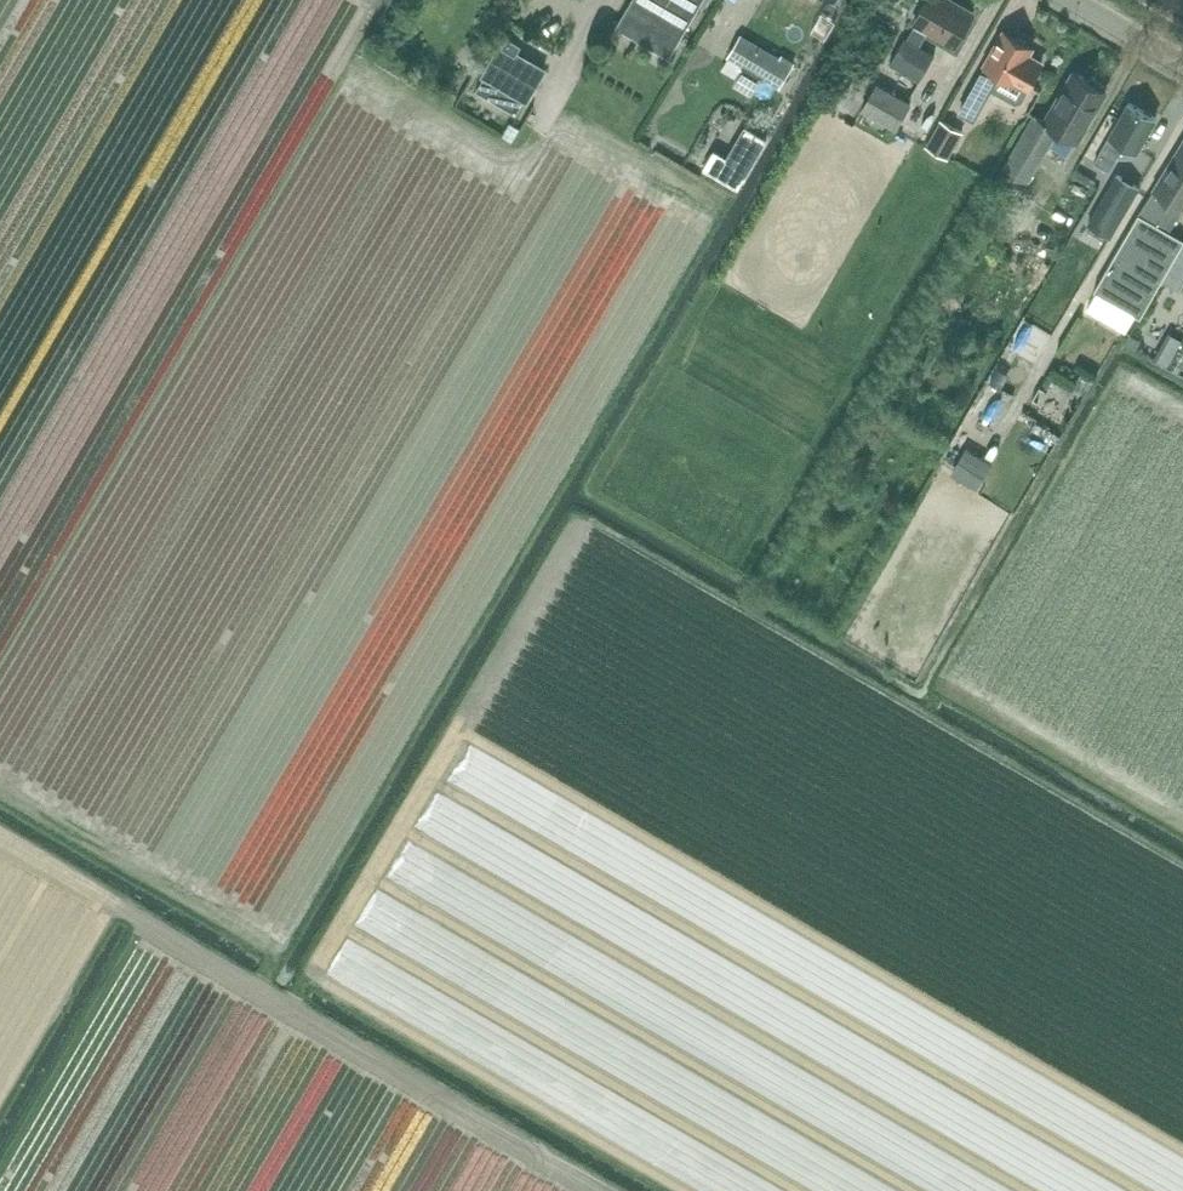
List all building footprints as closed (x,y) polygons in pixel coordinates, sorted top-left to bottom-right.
[(617,25),(670,56),(703,0),(632,0),(617,25)] [(954,47),(975,12),(954,0),(950,0),(948,4),(942,0),(927,0),(913,23),(915,25),(908,37),(906,36),(890,63),(920,81),(936,54),(921,45),(929,32),(954,47)] [(1006,30),(960,112),(975,120),(993,88),(1015,101),(1020,100),(1043,63),(1027,53),(1032,45),(1006,30)] [(793,63),(742,33),(729,56),(779,86),(793,63)] [(518,42),(506,35),(502,42),(500,41),(481,74),(484,76),(476,88),(515,111),(522,99),(525,100),(545,68),(514,50),(518,42)] [(1107,90),(1100,86),(1075,70),(1046,120),(1034,113),(1003,166),(1029,181),(1059,130),(1077,140),(1089,119),(1107,90)] [(877,82),(864,105),(862,108),(897,128),(912,102),(877,82)] [(1126,144),(1137,150),(1156,117),(1129,102),(1110,135),(1095,162),(1110,170),(1126,144)] [(964,131),(941,118),(926,145),(949,158),(964,131)] [(512,141),(519,128),(509,122),(501,134),(512,141)] [(715,149),(704,167),(717,174),(736,186),(739,187),(768,138),(765,136),(746,125),(728,156),(715,149)] [(1182,208),(1182,142),(1095,289),(1140,315),(1162,278),(1163,279),(1182,246),(1182,241),(1168,232),(1182,208)] [(1141,185),(1120,173),(1118,172),(1087,223),(1110,237),(1141,185)] [(1163,279),(1179,289),(1182,283),(1182,246),(1163,279)] [(1024,323),(1017,335),(1023,338),(1030,326),(1024,323)] [(1168,365),(1182,340),(1169,331),(1154,356),(1168,365)] [(1131,334),(1127,342),(1138,348),(1142,340),(1131,334)] [(998,369),(991,382),(1003,389),(1011,377),(998,369)] [(1063,387),(1087,399),(1094,385),(1070,372),(1063,387)] [(974,489),(989,464),(967,451),(952,476),(974,489)]
